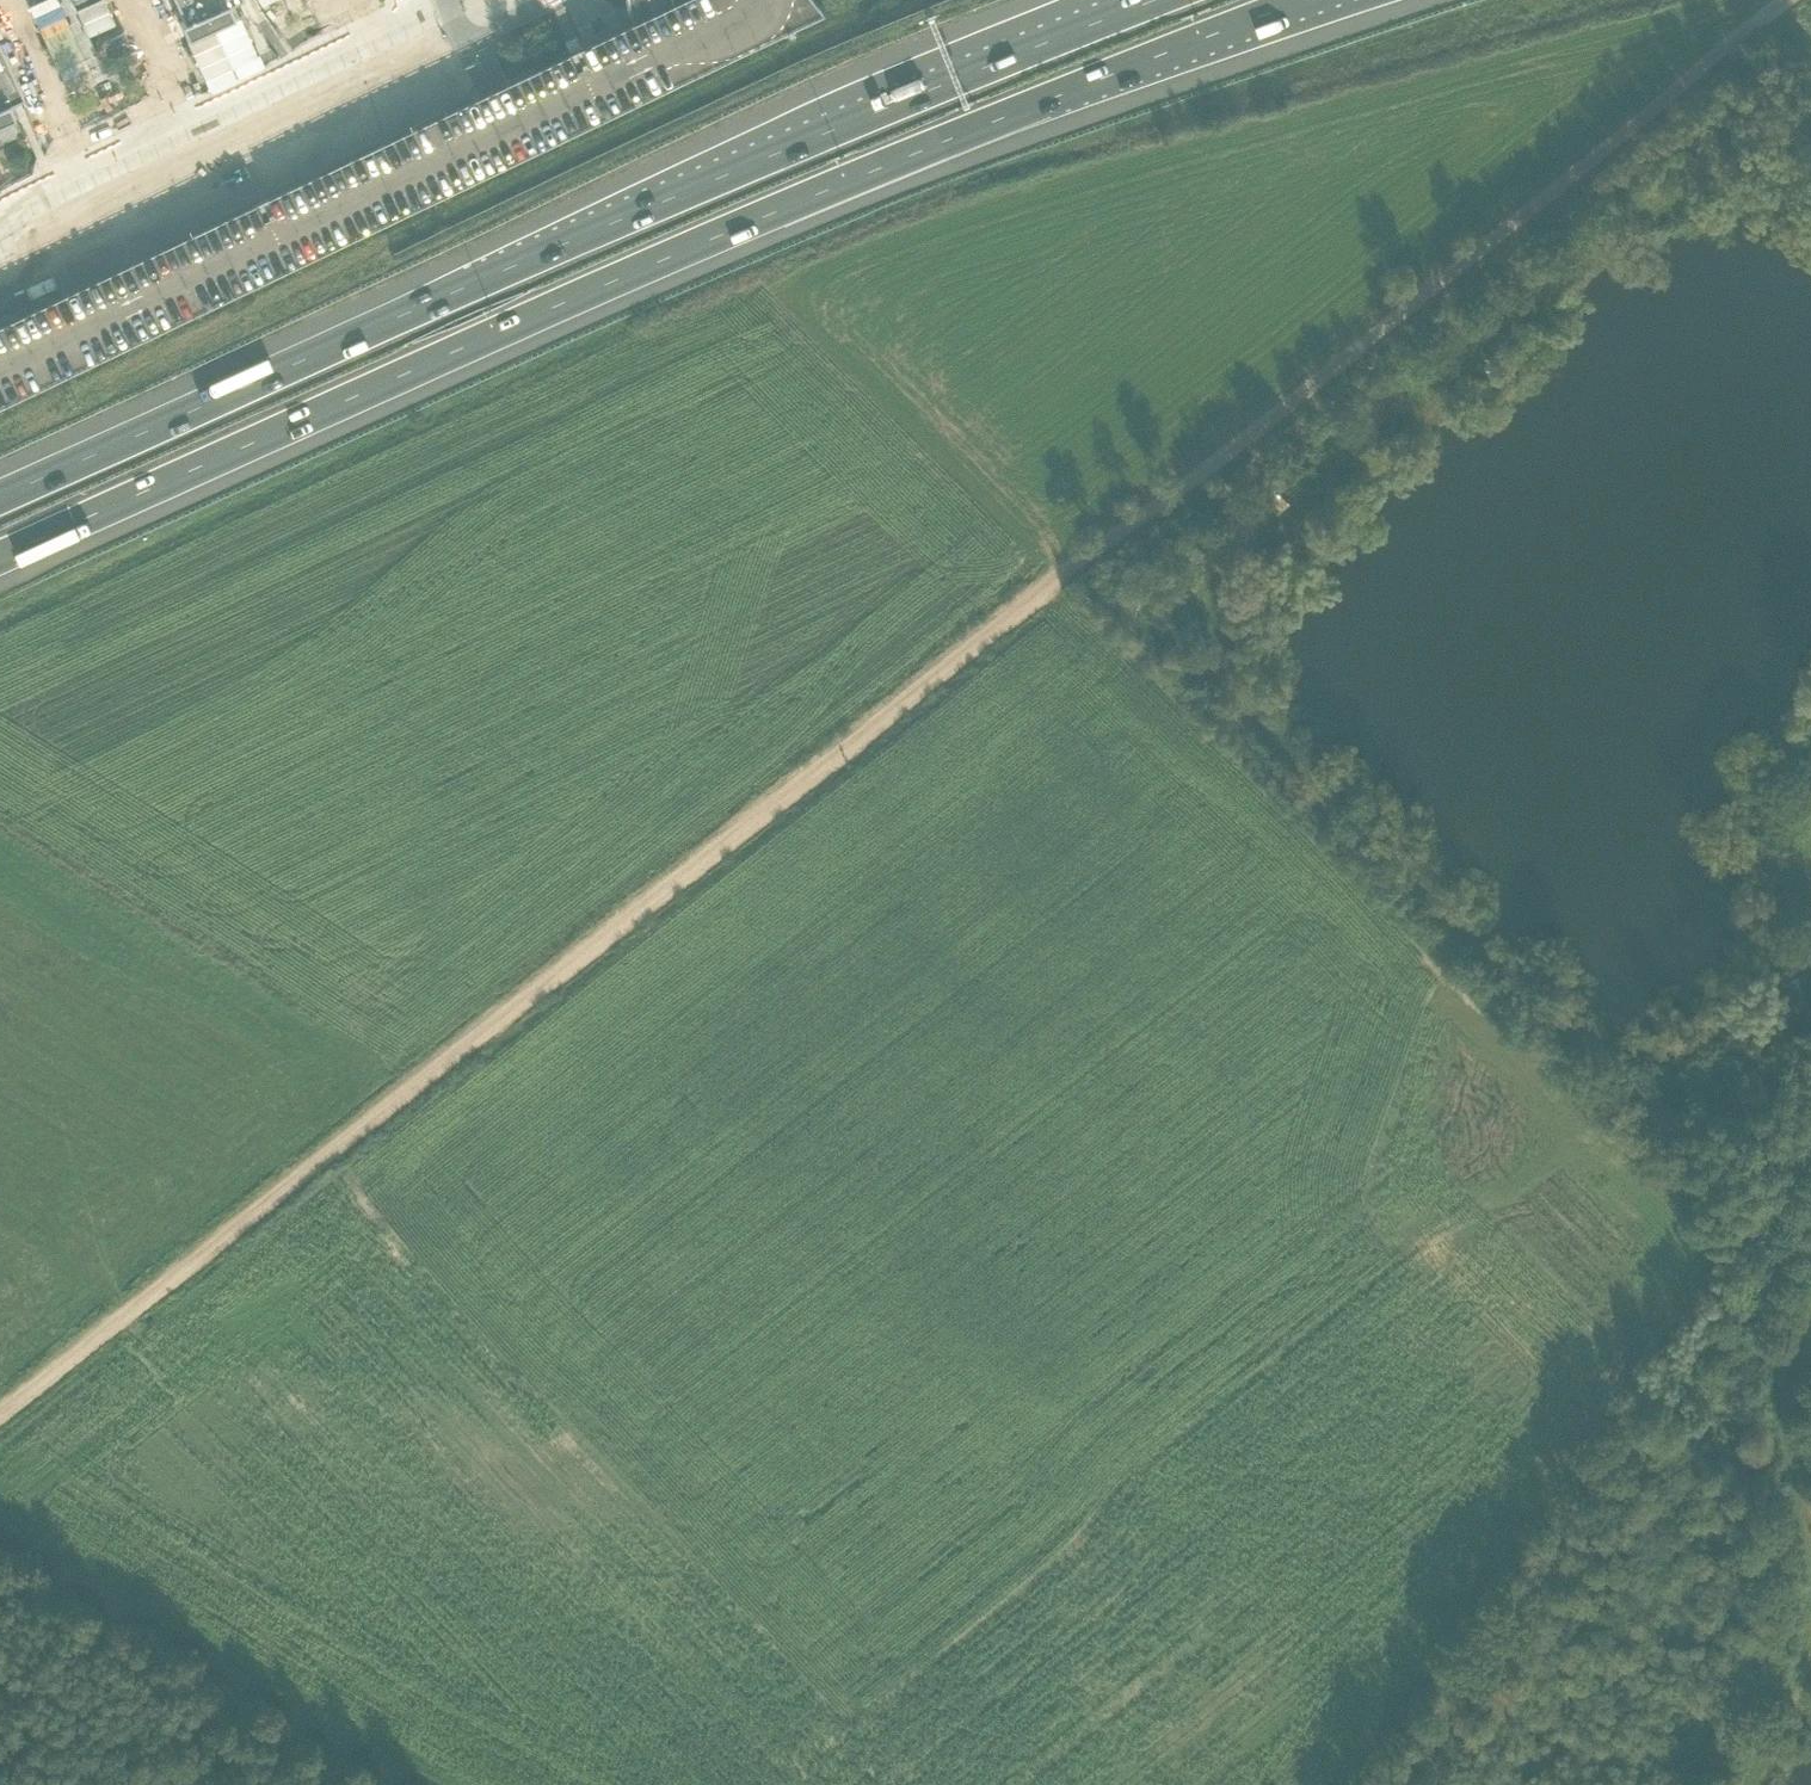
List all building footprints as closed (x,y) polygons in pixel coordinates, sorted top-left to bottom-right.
[(827,13),(817,0),(628,0),(634,28),(581,52),(496,92),(264,199),(0,321),(0,395),(827,13)] [(181,19),(177,21),(184,36),(231,15),(225,2),(230,0),(173,0),(181,19)] [(12,114),(6,102),(21,95),(0,48),(0,120),(12,114)]
